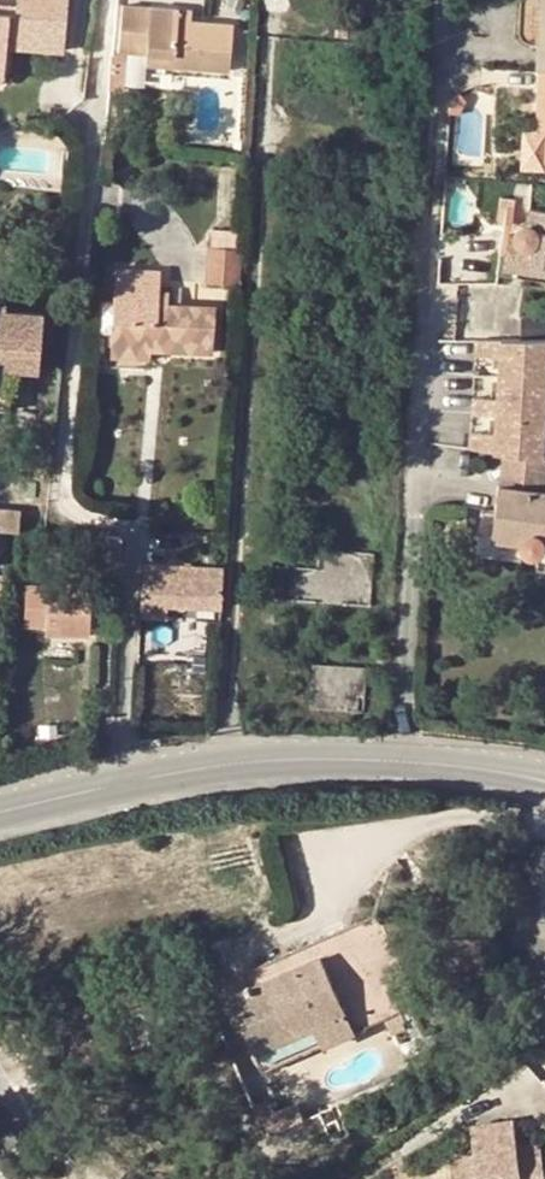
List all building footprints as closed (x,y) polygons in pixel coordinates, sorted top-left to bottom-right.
[(5,56),(7,43),(64,48),(68,0),(18,0),(18,3),(17,12),(0,10),(0,55),(5,56)] [(389,12),(408,12),(409,0),(390,0),(389,12)] [(18,3),(0,3),(0,10),(17,12),(18,3)] [(229,70),(232,25),(191,21),(179,20),(179,10),(122,6),(120,49),(148,50),(173,51),(173,64),(229,70)] [(179,20),(191,21),(191,11),(179,10),(179,20)] [(537,69),(538,69),(544,69),(544,43),(539,44),(537,69)] [(148,50),(147,62),(173,64),(173,51),(148,50)] [(524,159),(544,161),(544,132),(544,90),(537,90),(535,131),(524,132),(524,159)] [(81,145),(75,130),(63,135),(69,150),(81,145)] [(516,229),(515,233),(515,237),(517,241),(519,244),(522,245),(519,257),(544,261),(544,208),(527,205),(525,219),(521,222),(518,224),(516,226),(516,229)] [(544,279),(544,261),(519,257),(522,245),(519,244),(517,241),(515,237),(515,233),(516,229),(505,227),(497,271),(544,279)] [(237,248),(238,242),(211,241),(211,246),(208,246),(205,281),(238,284),(241,248),(237,248)] [(212,353),(215,306),(169,304),(159,303),(160,290),(160,272),(116,268),(112,346),(151,349),(212,353)] [(159,303),(169,304),(170,291),(160,290),(159,303)] [(13,365),(40,368),(45,312),(5,309),(6,301),(0,301),(0,364),(13,365)] [(475,356),(499,357),(497,398),(473,397),(472,414),(496,416),(495,433),(471,432),(469,450),(505,455),(543,461),(544,417),(544,338),(476,339),(475,356)] [(111,356),(151,358),(151,349),(112,346),(111,356)] [(10,408),(13,365),(0,364),(0,408),(10,408)] [(544,490),(544,461),(543,461),(505,455),(501,484),(544,490)] [(501,484),(499,484),(495,510),(482,509),(477,553),(521,558),(522,553),(533,556),(543,550),(544,544),(544,490),(501,484)] [(20,529),(21,508),(0,507),(0,528),(20,529)] [(99,566),(121,567),(122,536),(99,535),(99,566)] [(224,565),(144,563),(142,618),(167,618),(167,606),(221,608),(224,565)] [(49,586),(27,585),(26,626),(46,628),(46,635),(90,637),(91,589),(74,588),(75,584),(48,583),(49,586)] [(314,664),(313,707),(366,707),(366,664),(314,664)] [(319,959),(313,946),(244,978),(248,989),(319,959)] [(353,1034),(413,1009),(393,962),(333,988),(319,959),(248,989),(231,998),(257,1054),(345,1016),(353,1034)] [(345,1016),(257,1054),(264,1071),(353,1034),(345,1016)] [(514,1133),(513,1121),(493,1125),(494,1136),(514,1133)] [(452,1178),(544,1178),(540,1145),(516,1147),(514,1133),(494,1136),(493,1125),(472,1127),(477,1159),(449,1163),(452,1178)]
